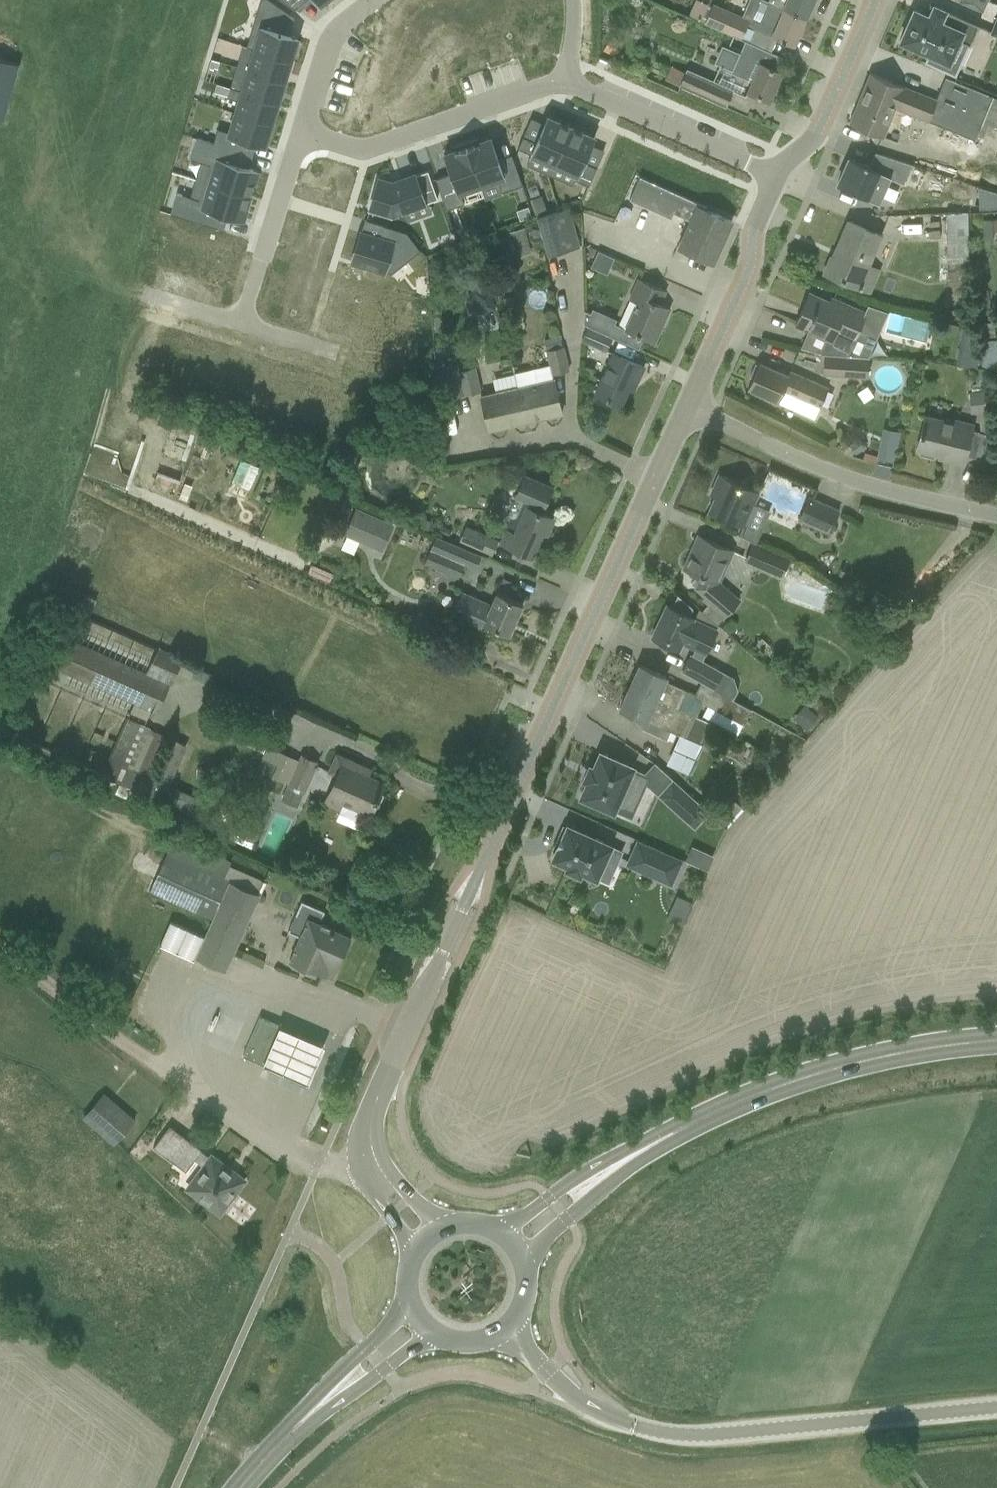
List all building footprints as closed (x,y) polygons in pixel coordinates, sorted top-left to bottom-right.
[(246,47),(254,49),(291,60),(292,54),(295,55),(299,44),(296,43),(298,37),(289,34),(284,33),(290,14),(290,13),(270,0),(261,0),(246,47)] [(294,9),(295,9),(306,0),(281,0),(294,9)] [(742,17),(749,20),(746,27),(776,40),(777,38),(794,46),(806,18),(784,8),(768,1),(766,0),(749,0),(742,17)] [(768,1),(784,8),(806,18),(814,0),(769,0),(768,1)] [(959,2),(982,12),(988,0),(960,0),(959,2)] [(914,9),(900,41),(937,58),(933,66),(955,76),(956,76),(962,64),(951,59),(958,41),(969,46),(979,25),(930,3),(929,6),(933,8),(929,16),(914,9)] [(712,6),(704,23),(732,35),(741,39),(745,29),(746,27),(749,20),(742,17),(712,4),(712,6)] [(723,47),(717,61),(720,63),(718,67),(747,80),(749,77),(752,79),(747,91),(751,93),(769,101),(782,72),(775,69),(780,56),(745,41),(741,50),(728,45),(726,49),(723,47)] [(254,49),(248,70),(284,81),(291,60),(254,49)] [(4,118),(18,64),(0,59),(0,117),(4,118)] [(219,62),(211,59),(208,68),(213,69),(214,67),(217,68),(219,62)] [(659,82),(725,106),(732,90),(686,70),(685,72),(666,64),(659,82)] [(248,70),(241,91),(278,102),(284,81),(248,70)] [(895,132),(898,124),(889,120),(895,107),(975,140),(976,136),(982,139),(988,124),(996,128),(996,99),(945,77),(936,100),(870,73),(849,123),(883,137),(886,129),(895,132)] [(214,91),(221,93),(223,85),(216,83),(214,91)] [(230,87),(227,97),(238,101),(235,112),(272,123),(278,102),(241,91),(230,87)] [(213,143),(213,144),(248,155),(252,142),(256,144),(265,146),(266,141),(269,141),(273,130),(270,129),(272,123),(235,112),(229,132),(217,129),(213,143)] [(523,136),(518,148),(531,154),(554,164),(571,127),(568,126),(568,125),(567,126),(560,123),(560,122),(559,122),(547,116),(544,123),(536,142),(523,136)] [(571,127),(554,164),(575,174),(573,179),(575,180),(588,186),(597,167),(584,162),(591,145),(594,138),(582,132),(581,131),(581,132),(574,129),(574,128),(573,128),(571,127)] [(196,138),(190,159),(200,162),(209,165),(204,182),(249,196),(250,194),(251,193),(250,193),(252,185),(253,185),(253,184),(257,171),(249,169),(244,167),(248,155),(213,144),(213,143),(196,138)] [(466,143),(465,143),(481,188),(498,182),(501,192),(522,185),(512,154),(498,159),(491,138),(478,142),(477,139),(466,143)] [(450,173),(435,179),(446,210),(464,204),(461,195),(481,188),(465,143),(464,143),(465,143),(454,147),(455,150),(443,154),(450,173)] [(849,158),(838,184),(856,192),(860,194),(877,201),(877,200),(874,199),(880,186),(883,187),(884,186),(881,185),(885,175),(898,181),(903,183),(911,165),(914,166),(914,165),(874,152),(873,153),(877,155),(871,168),(849,158)] [(378,179),(370,208),(392,214),(403,211),(428,202),(437,199),(427,171),(402,180),(401,180),(402,183),(393,186),(392,183),(389,183),(378,179)] [(632,196),(630,200),(656,212),(671,218),(673,213),(690,220),(678,247),(694,254),(713,262),(731,221),(705,209),(639,179),(632,196)] [(177,193),(170,214),(217,228),(221,215),(227,216),(242,221),(246,208),(246,207),(248,199),(249,199),(249,198),(249,196),(204,182),(198,200),(190,197),(177,193)] [(978,208),(996,207),(996,193),(977,187),(978,208)] [(547,211),(541,195),(530,199),(536,215),(547,211)] [(528,206),(516,210),(520,220),(531,216),(528,206)] [(537,217),(549,256),(580,247),(569,208),(537,217)] [(946,213),(948,276),(969,275),(968,213),(946,213)] [(824,273),(868,292),(878,271),(868,266),(881,236),(848,222),(833,256),(832,255),(824,273)] [(361,232),(352,262),(391,274),(420,251),(406,233),(383,225),(379,238),(361,232)] [(524,228),(507,232),(511,249),(529,244),(524,228)] [(593,265),(608,271),(615,256),(599,249),(593,265)] [(665,291),(639,279),(630,300),(637,303),(625,328),(614,324),(617,319),(592,308),(591,313),(585,310),(583,324),(638,349),(643,338),(654,343),(670,308),(660,303),(665,291)] [(800,348),(821,354),(822,351),(870,356),(882,329),(864,320),(866,315),(832,299),(831,302),(827,300),(809,292),(795,325),(808,331),(800,348)] [(582,341),(606,352),(612,338),(588,327),(582,341)] [(549,364),(514,372),(518,387),(526,422),(561,413),(557,394),(553,379),(552,374),(568,370),(563,347),(547,351),(546,351),(549,364)] [(957,365),(973,368),(976,352),(961,349),(957,365)] [(822,351),(821,354),(824,354),(823,375),(869,378),(870,358),(870,356),(822,351)] [(595,393),(621,405),(632,383),(635,384),(644,367),(614,353),(603,376),(595,393)] [(441,367),(449,398),(480,391),(475,368),(459,372),(457,363),(441,367)] [(753,378),(748,389),(778,402),(783,390),(804,400),(819,406),(827,389),(789,372),(788,375),(778,371),(759,363),(758,364),(755,363),(749,376),(753,378)] [(980,433),(987,435),(983,384),(973,384),(974,392),(969,393),(971,414),(978,413),(980,433)] [(481,396),(489,430),(526,422),(518,387),(481,396)] [(946,459),(963,463),(968,444),(973,425),(956,421),(955,424),(925,416),(921,429),(916,448),(919,449),(920,453),(932,456),(935,453),(947,456),(946,459)] [(885,425),(878,456),(896,461),(903,429),(885,425)] [(860,437),(849,444),(855,454),(856,454),(867,447),(860,437)] [(239,457),(230,479),(247,487),(257,465),(239,457)] [(715,496),(708,511),(727,519),(744,526),(739,537),(756,544),(769,512),(753,505),(758,493),(718,475),(710,494),(715,496)] [(552,488),(525,476),(516,495),(530,501),(515,534),(507,531),(502,542),(531,555),(541,532),(546,534),(553,518),(541,513),(552,488)] [(799,520),(829,533),(839,510),(809,497),(799,520)] [(393,523),(355,507),(344,534),(382,550),(393,523)] [(461,539),(491,553),(496,541),(466,528),(461,539)] [(425,563),(459,578),(465,564),(476,568),(481,557),(436,537),(425,563)] [(691,549),(683,568),(698,575),(691,583),(696,587),(695,587),(706,596),(703,599),(709,604),(724,617),(739,599),(721,583),(735,551),(720,545),(702,537),(696,551),(691,549)] [(746,560),(783,577),(789,561),(752,545),(746,560)] [(483,624),(509,635),(522,604),(496,593),(491,606),(461,593),(451,617),(481,629),(483,624)] [(667,605),(652,637),(670,645),(679,650),(682,643),(706,655),(718,629),(717,628),(694,617),(689,615),(693,608),(680,596),(674,608),(667,605)] [(61,636),(43,678),(63,686),(69,673),(135,701),(103,775),(120,782),(114,797),(126,802),(132,788),(143,792),(147,783),(164,790),(184,744),(167,737),(150,730),(134,768),(128,766),(152,709),(156,710),(168,683),(172,684),(178,671),(190,677),(196,664),(183,659),(158,648),(147,674),(61,636)] [(705,683),(733,699),(737,690),(735,682),(734,677),(691,653),(681,671),(705,684),(705,683)] [(640,665),(630,685),(648,693),(680,707),(697,715),(702,703),(744,726),(753,709),(733,699),(705,683),(705,684),(699,697),(665,681),(666,678),(657,674),(640,665)] [(630,685),(619,708),(635,716),(638,717),(646,721),(643,727),(666,738),(669,730),(679,735),(700,745),(700,744),(711,722),(703,718),(697,715),(630,685)] [(793,718),(806,730),(818,717),(804,705),(793,718)] [(587,781),(580,796),(613,811),(618,800),(633,807),(642,787),(643,788),(648,777),(632,769),(633,767),(600,752),(593,767),(589,766),(588,769),(589,769),(586,776),(585,776),(583,779),(587,781)] [(288,783),(281,799),(296,805),(303,790),(316,761),(301,754),(298,760),(288,783)] [(352,806),(370,814),(384,783),(356,770),(359,764),(337,755),(329,772),(336,776),(324,799),(337,805),(340,800),(352,806)] [(708,811),(672,779),(659,794),(694,826),(708,811)] [(553,851),(549,859),(565,866),(563,870),(580,878),(582,874),(597,881),(598,878),(605,865),(615,869),(623,851),(613,846),(614,844),(566,822),(565,825),(562,824),(551,850),(553,851)] [(174,833),(150,888),(214,917),(204,938),(203,942),(232,955),(233,951),(235,948),(243,930),(265,881),(228,865),(231,859),(174,833)] [(637,841),(627,864),(671,883),(681,861),(637,841)] [(305,967),(325,976),(334,955),(341,958),(343,952),(344,952),(351,937),(319,923),(324,911),(302,901),(288,932),(300,936),(289,961),(305,968),(305,967)] [(243,1056),(265,1065),(281,1026),(259,1017),(243,1056)] [(326,1055),(280,1035),(263,1075),(309,1094),(326,1055)] [(83,1118),(113,1144),(134,1120),(104,1094),(83,1118)] [(186,1187),(220,1212),(223,1207),(226,1209),(234,1198),(232,1196),(243,1181),(212,1157),(210,1158),(201,1151),(202,1150),(169,1125),(153,1147),(186,1171),(195,1159),(203,1164),(186,1187)]
